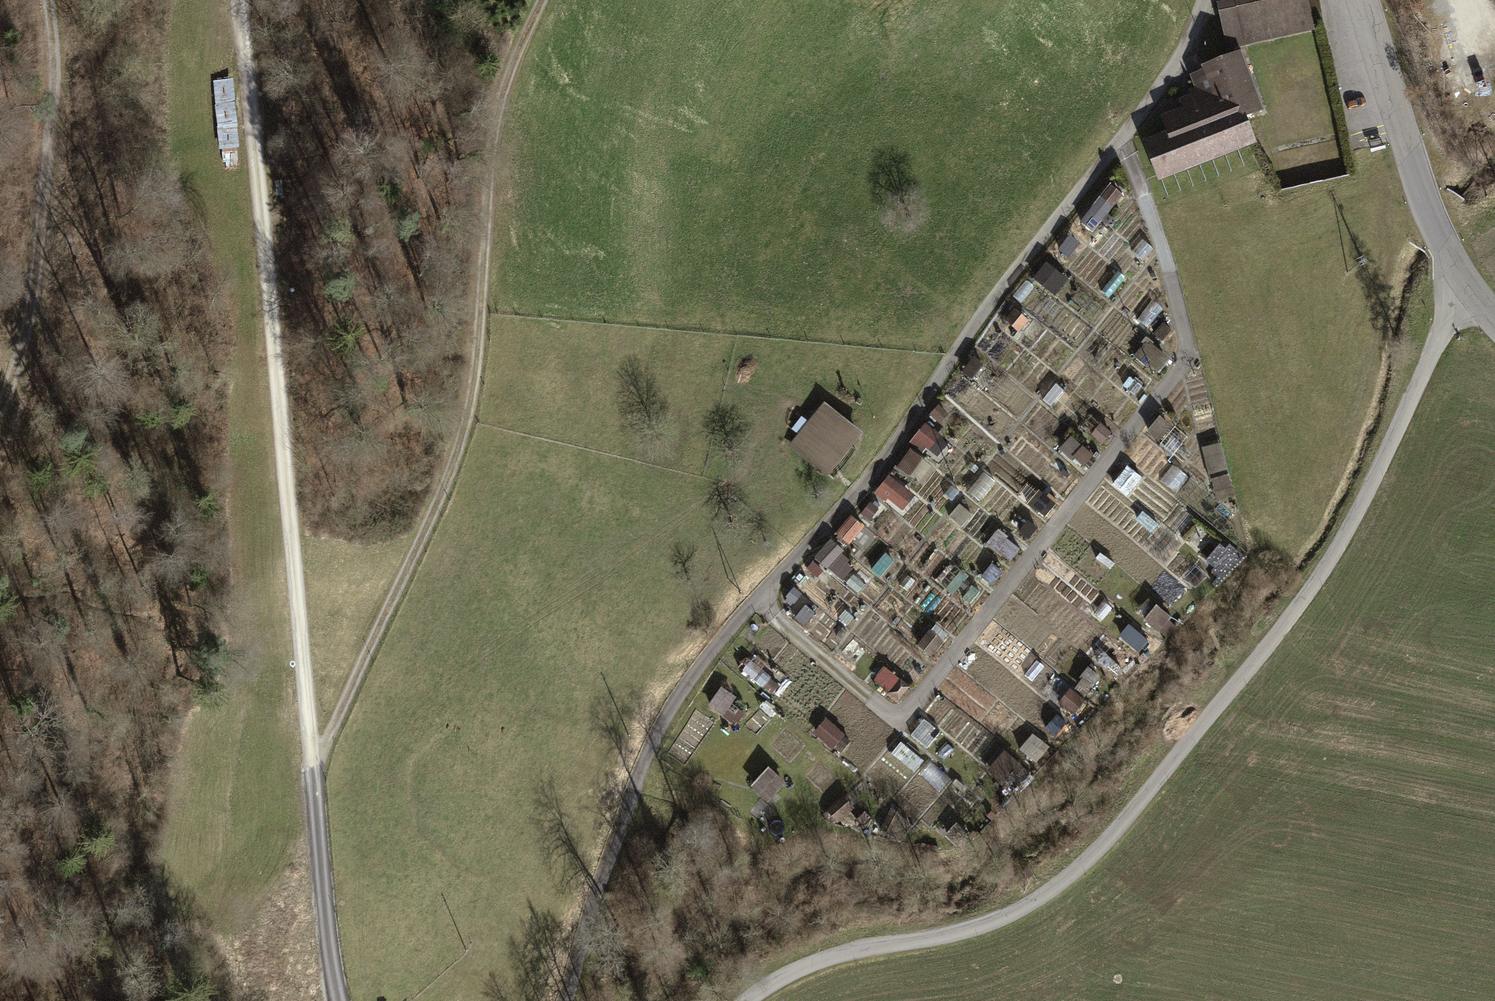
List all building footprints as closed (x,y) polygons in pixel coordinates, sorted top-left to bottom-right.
[(1219,2),(1229,44),(1253,39),(1312,26),(1306,0),(1230,0),(1219,2)] [(1146,141),(1159,178),(1247,144),(1256,141),(1245,114),(1262,108),(1240,51),(1204,65),(1206,68),(1216,95),(1184,107),(1163,115),(1169,132),(1146,141)] [(1216,95),(1206,68),(1192,75),(1196,87),(1190,90),(1191,94),(1181,98),(1184,107),(1216,95)] [(1122,193),(1110,183),(1077,222),(1089,232),(1122,193)] [(1144,230),(1128,250),(1142,261),(1153,248),(1144,230)] [(1069,278),(1047,260),(1032,277),(1054,296),(1069,278)] [(1157,271),(1148,263),(1137,276),(1146,284),(1157,271)] [(1166,307),(1148,293),(1141,301),(1159,315),(1166,307)] [(1031,321),(1015,308),(1004,321),(1020,334),(1031,321)] [(1174,332),(1162,322),(1152,334),(1164,344),(1174,332)] [(1171,361),(1148,342),(1136,356),(1159,375),(1171,361)] [(985,366),(974,357),(961,372),(971,381),(985,366)] [(863,437),(826,405),(791,444),(828,477),(863,437)] [(1051,413),(1042,405),(1027,422),(1037,430),(1051,413)] [(943,418),(935,411),(926,421),(934,428),(943,418)] [(1114,432),(1091,413),(1080,425),(1104,444),(1114,432)] [(1174,427),(1161,417),(1147,434),(1159,445),(1174,427)] [(940,438),(926,426),(911,443),(925,455),(940,438)] [(1094,459),(1074,441),(1064,453),(1084,471),(1094,459)] [(1220,442),(1206,445),(1208,458),(1222,456),(1220,442)] [(935,470),(910,449),(896,465),(922,486),(935,470)] [(1142,477),(1129,466),(1116,482),(1129,493),(1142,477)] [(990,478),(981,470),(963,491),(973,499),(990,478)] [(893,471),(878,488),(904,510),(918,493),(893,471)] [(1230,476),(1215,480),(1218,493),(1233,490),(1230,476)] [(972,515),(959,504),(948,517),(961,528),(972,515)] [(864,527),(851,516),(836,534),(849,545),(864,527)] [(1039,527),(1028,518),(1019,530),(1029,538),(1039,527)] [(1021,551),(997,530),(986,543),(1011,563),(1021,551)] [(843,550),(831,540),(816,557),(829,567),(843,550)] [(1114,565),(1107,560),(1089,581),(1096,586),(1114,565)] [(1005,573),(994,563),(982,577),(994,586),(1005,573)] [(799,592),(791,585),(784,594),(791,600),(799,592)] [(1174,618),(1159,605),(1145,621),(1160,634),(1174,618)] [(762,620),(755,614),(746,625),(752,631),(762,620)] [(1097,628),(1087,620),(1077,632),(1087,640),(1097,628)] [(946,642),(931,630),(917,647),(931,659),(946,642)] [(1130,657),(1119,648),(1112,657),(1123,666),(1130,657)] [(787,680),(756,654),(743,670),(774,696),(787,680)] [(926,672),(917,665),(910,674),(918,680),(926,672)] [(1102,676),(1090,666),(1078,680),(1090,690),(1102,676)] [(898,705),(913,688),(888,667),(873,685),(898,705)] [(964,678),(955,671),(941,688),(950,695),(964,678)] [(708,703),(734,725),(744,714),(733,704),(738,698),(723,686),(708,703)] [(1081,702),(1074,696),(1065,706),(1073,712),(1081,702)] [(837,722),(824,734),(844,754),(856,742),(837,722)] [(899,733),(891,727),(883,737),(890,743),(899,733)] [(1034,771),(1022,762),(1007,780),(1018,790),(1034,771)] [(788,781),(771,766),(753,787),(770,802),(788,781)] [(881,778),(871,785),(880,798),(890,791),(881,778)] [(847,793),(823,815),(833,826),(857,804),(847,793)] [(875,819),(867,812),(860,820),(867,827),(875,819)] [(898,828),(888,820),(882,827),(891,835),(898,828)] [(931,830),(921,821),(914,830),(924,838),(931,830)] [(964,831),(957,825),(948,835),(956,842),(964,831)]
